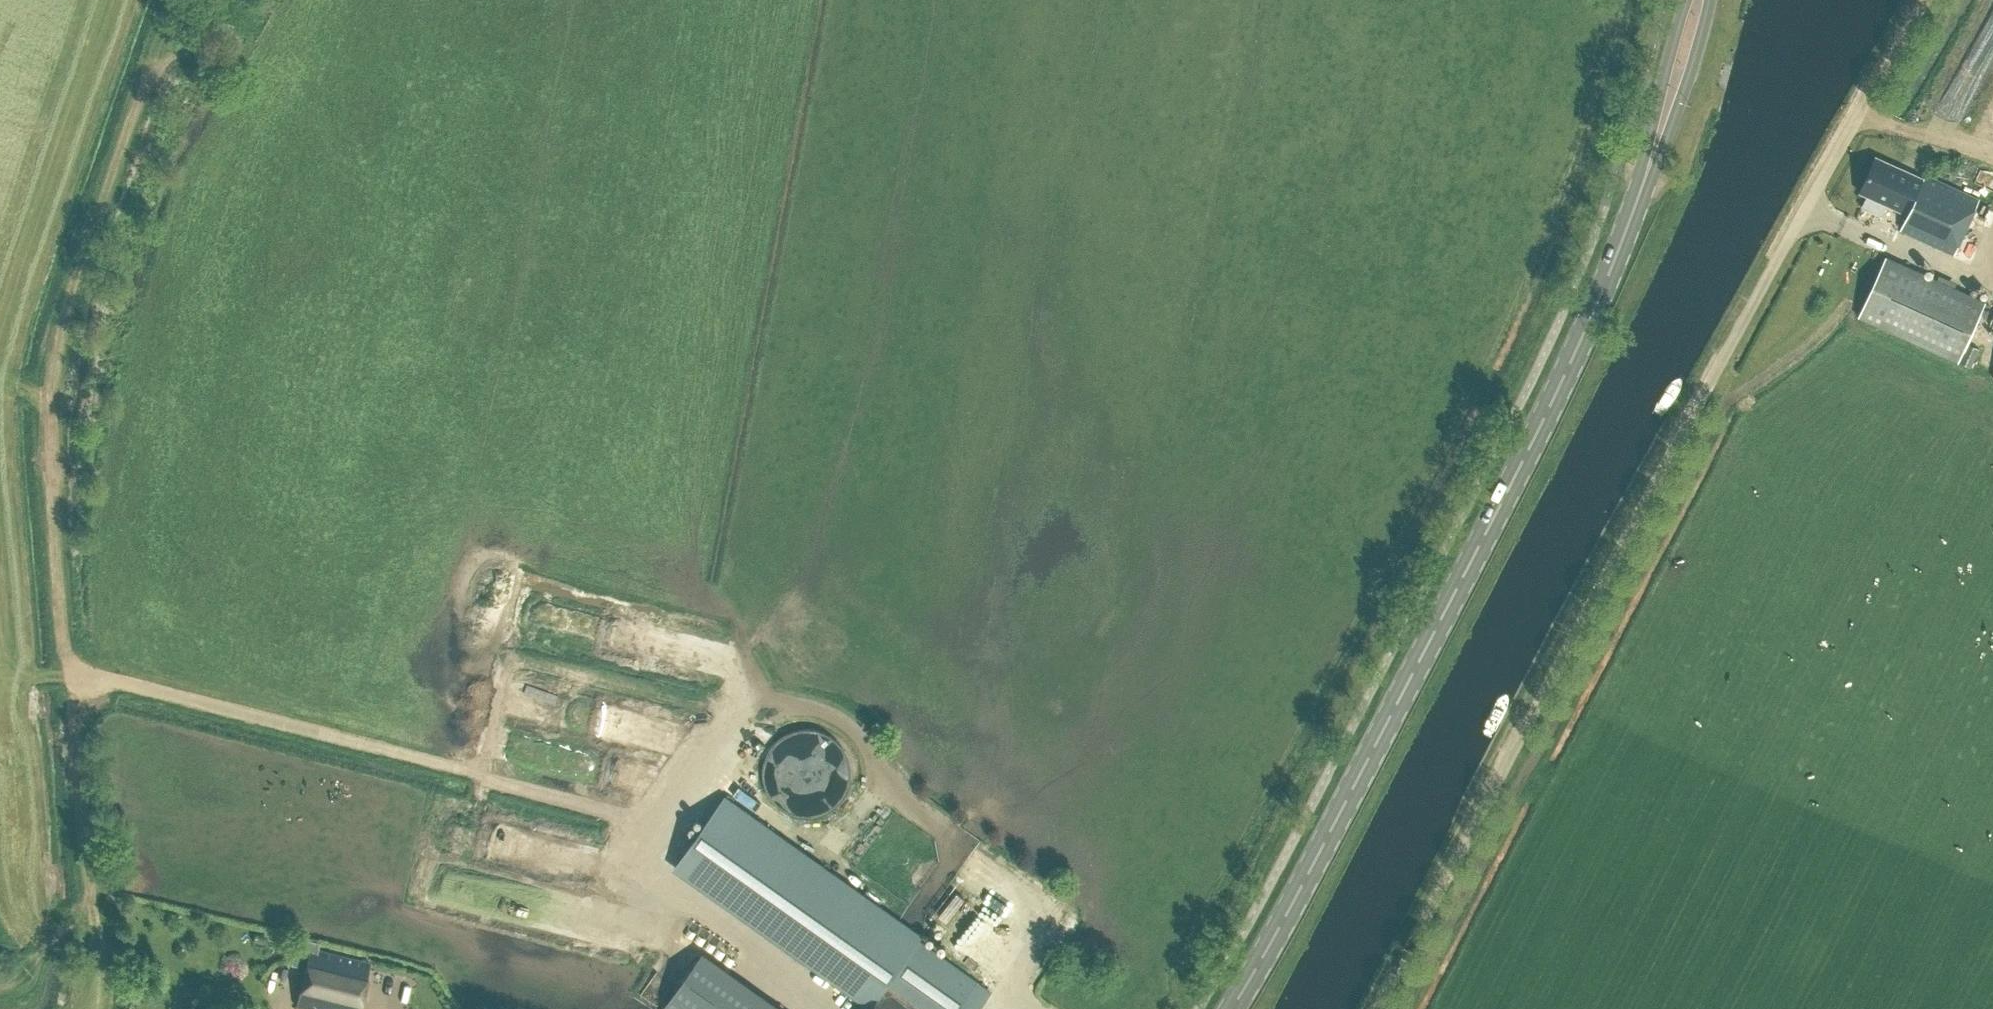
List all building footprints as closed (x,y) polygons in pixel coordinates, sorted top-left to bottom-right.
[(1908,211),(1900,229),(1954,254),(1979,199),(1925,174),(1923,178),(1875,157),(1859,192),(1899,210),(1900,207),(1908,211)] [(1887,256),(1861,316),(1959,359),(1985,299),(1955,286),(1937,278),(1887,256)] [(1983,279),(1992,283),(1992,256),(1983,279)] [(1987,299),(1980,320),(1992,325),(1992,301),(1987,299)] [(1960,361),(1971,367),(1979,348),(1968,343),(1960,361)] [(762,771),(762,776),(763,780),(763,782),(764,785),(764,787),(765,789),(766,791),(767,794),(768,796),(770,798),(771,800),(773,802),(774,804),(776,805),(778,807),(780,809),(782,810),(784,811),(786,813),(788,814),(790,815),(792,815),(797,817),(801,817),(805,818),(809,818),(813,817),(817,817),(821,816),(825,814),(829,812),(832,810),(836,807),(839,804),(842,801),(844,798),(846,794),(848,790),(850,787),(851,783),(851,779),(852,775),(852,771),(851,767),(851,763),(849,759),(848,755),(846,751),(844,748),(841,744),(838,741),(835,738),(832,736),(828,734),(824,732),(821,730),(817,729),(813,729),(809,728),(804,728),(802,729),(799,729),(797,729),(795,730),(792,731),(790,732),(788,732),(786,734),(784,735),(782,736),(780,738),(778,739),(776,741),(774,743),(773,744),(771,746),(770,748),(768,750),(767,752),(766,754),(765,759),(763,763),(763,767),(762,771)] [(872,1008),(978,1008),(991,991),(909,934),(910,932),(723,799),(690,847),(674,869),(872,1008)] [(254,932),(252,941),(264,944),(266,935),(254,932)] [(306,967),(297,1005),(314,1008),(357,1008),(369,961),(318,948),(319,942),(298,937),(292,963),(306,967)] [(690,945),(649,1008),(782,1008),(690,945)] [(214,1008),(230,1008),(232,1002),(217,997),(214,1008)]
